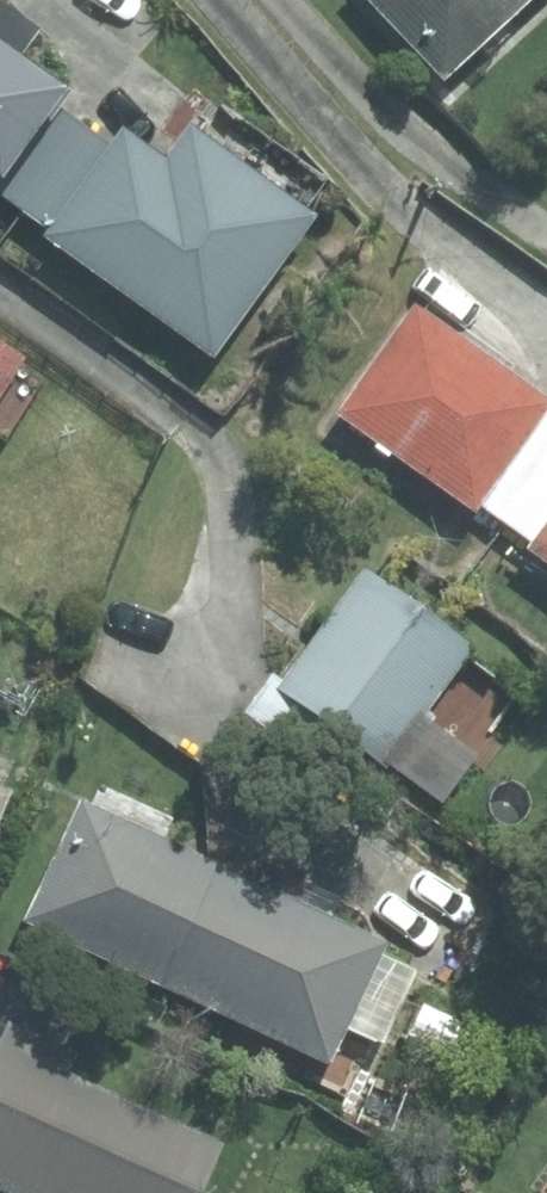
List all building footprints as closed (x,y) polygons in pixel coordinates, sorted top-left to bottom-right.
[(442,86),(532,0),(360,0),(442,86)] [(68,90),(24,62),(39,40),(0,14),(0,203),(68,90)] [(170,158),(118,122),(36,242),(213,364),(316,213),(191,127),(170,158)] [(413,306),(329,418),(469,523),(480,508),(527,543),(519,553),(546,574),(546,420),(543,417),(546,412),(546,398),(413,306)] [(25,363),(0,348),(0,405),(25,363)] [(471,643),(361,566),(274,690),(384,768),(471,643)] [(383,942),(77,796),(18,921),(324,1067),(342,1029),(376,958),(383,942)] [(5,1029),(0,1044),(0,1192),(204,1192),(225,1144),(5,1029)]
